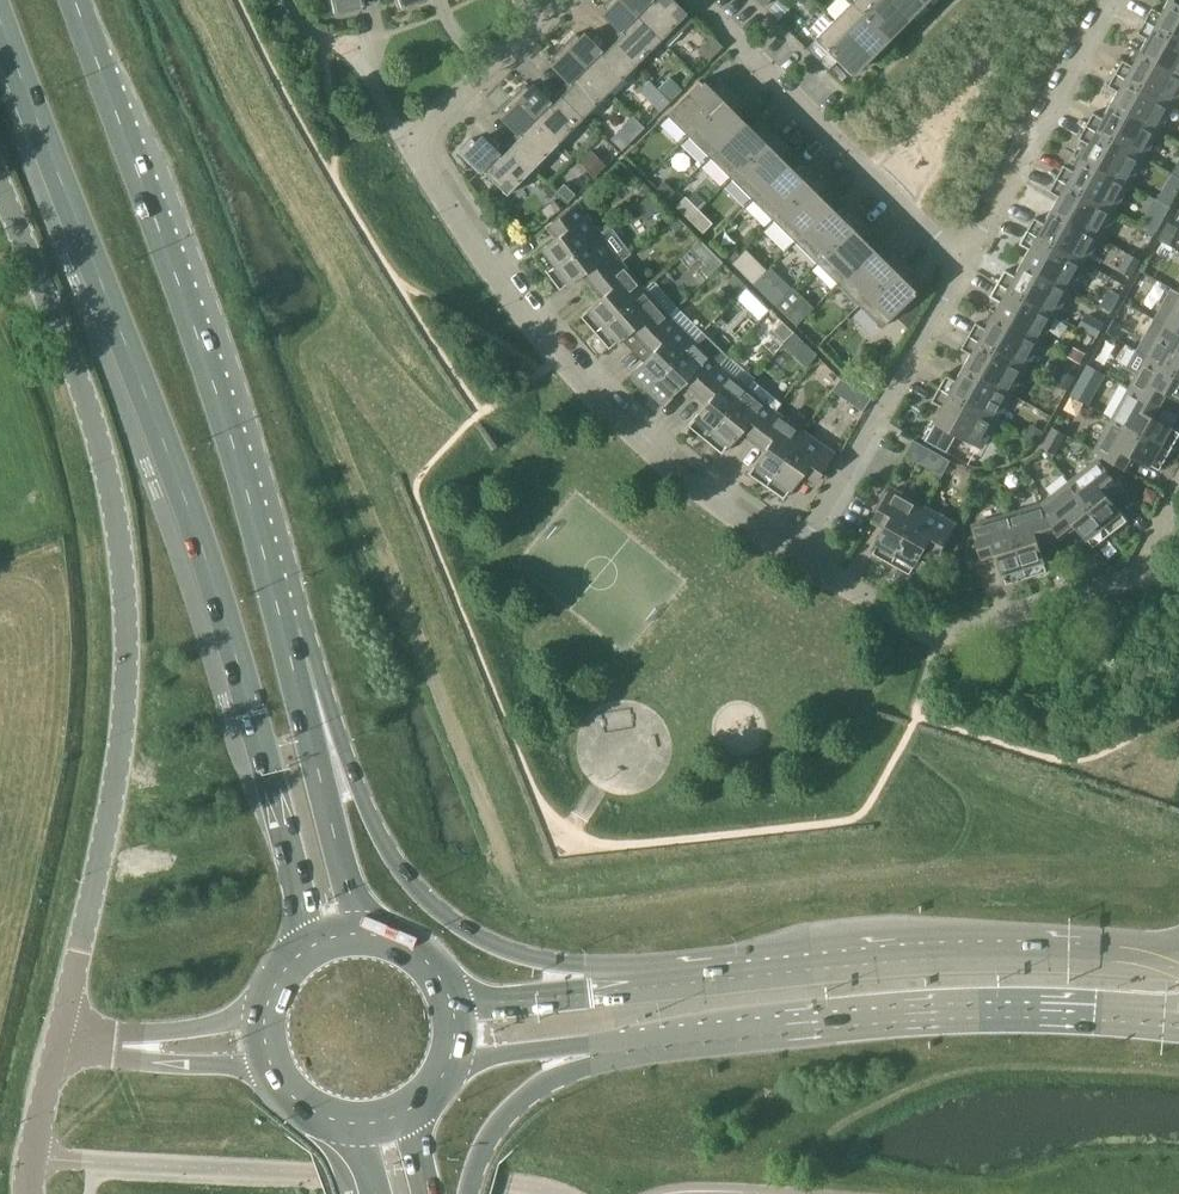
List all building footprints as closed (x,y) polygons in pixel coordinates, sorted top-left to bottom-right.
[(332,16),(355,11),(354,7),(364,5),(362,0),(329,0),(332,16)] [(400,11),(422,3),(421,0),(396,0),(400,11)] [(660,39),(621,0),(609,0),(602,6),(607,10),(604,13),(623,33),(613,43),(635,65),(660,39)] [(687,13),(674,0),(655,0),(654,2),(652,0),(621,0),(660,39),(667,46),(693,20),(687,13)] [(852,1),(887,36),(905,18),(887,0),(853,0),(852,1)] [(905,18),(923,0),(887,0),(905,18)] [(1146,20),(1178,39),(1178,3),(1174,0),(1166,14),(1153,7),(1146,20)] [(852,1),(834,20),(869,54),(887,36),(852,1)] [(816,39),(807,48),(828,70),(837,61),(850,73),(869,54),(834,20),(815,39),(816,39)] [(1146,20),(1138,33),(1151,41),(1144,53),(1144,54),(1178,73),(1178,39),(1146,20)] [(609,91),(635,65),(613,43),(602,53),(583,34),(580,37),(576,33),(564,45),(609,91)] [(572,84),(562,95),(584,117),(609,91),(564,45),(551,58),(556,62),(553,65),(572,84)] [(1173,104),(1178,93),(1178,73),(1144,54),(1144,53),(1138,50),(1130,63),(1124,59),(1116,73),(1173,104)] [(1173,104),(1116,73),(1109,86),(1122,93),(1114,106),(1158,131),(1173,104)] [(669,77),(659,88),(671,100),(682,89),(669,77)] [(666,114),(688,136),(733,90),(722,79),(716,85),(712,81),(705,86),(699,80),(666,114)] [(584,117),(562,95),(551,105),(532,86),(529,89),(525,85),(513,97),(558,142),(584,117)] [(688,136),(710,157),(743,124),(737,118),(742,111),(738,107),(744,101),(733,90),(688,136)] [(651,103),(660,111),(670,101),(661,92),(651,103)] [(521,136),(511,146),(533,168),(558,142),(513,97),(500,109),(504,113),(501,116),(521,136)] [(1143,157),(1158,131),(1114,106),(1107,119),(1094,112),(1087,125),(1143,157)] [(710,157),(731,178),(776,133),(765,122),(759,128),(755,124),(747,128),(743,124),(710,157)] [(1086,142),(1079,155),(1129,183),(1143,157),(1087,125),(1079,138),(1086,142)] [(617,132),(610,138),(622,150),(626,146),(628,144),(617,132)] [(731,178),(752,198),(785,165),(780,161),(784,153),(781,149),(787,143),(776,133),(731,178)] [(506,195),(533,168),(511,146),(500,156),(481,137),(476,142),(472,138),(458,152),(478,172),(481,169),(506,195)] [(579,161),(594,177),(604,167),(600,162),(590,152),(579,161)] [(1065,164),(1057,178),(1114,209),(1129,183),(1079,155),(1072,168),(1065,164)] [(790,171),(785,165),(752,198),(773,220),(819,174),(808,164),(802,170),(798,166),(790,171)] [(829,185),(819,174),(773,220),(794,241),(828,208),(823,203),(827,195),(823,191),(829,185)] [(1099,236),(1114,209),(1057,178),(1050,191),(1063,198),(1056,211),(1099,236)] [(667,198),(674,191),(664,181),(657,188),(667,198)] [(568,201),(575,194),(564,184),(557,191),(568,201)] [(695,190),(687,198),(700,210),(707,202),(695,190)] [(653,193),(635,207),(645,219),(662,206),(653,193)] [(675,206),(690,220),(700,210),(687,198),(685,196),(675,206)] [(548,218),(560,209),(554,200),(541,209),(548,218)] [(551,223),(560,235),(533,255),(545,271),(588,239),(597,232),(577,204),(551,223)] [(794,241),(816,262),(861,217),(851,206),(845,212),(841,209),(833,213),(828,208),(794,241)] [(713,223),(700,210),(690,220),(703,233),(713,223)] [(1044,239),(1085,262),(1099,236),(1056,211),(1048,224),(1035,217),(1028,230),(1044,239)] [(1154,214),(1146,227),(1155,232),(1163,219),(1154,214)] [(668,223),(674,231),(684,223),(676,215),(668,223)] [(816,262),(838,284),(871,250),(866,245),(870,238),(866,234),(872,228),(861,217),(816,262)] [(1169,221),(1159,239),(1170,245),(1178,229),(1178,227),(1169,221)] [(586,270),(595,282),(619,262),(631,254),(608,224),(597,232),(588,239),(545,271),(559,290),(586,270)] [(1026,264),(1070,288),(1085,262),(1044,239),(1028,230),(1021,243),(1034,251),(1026,264)] [(876,255),(871,250),(838,284),(859,304),(904,259),(893,249),(887,255),(883,251),(876,255)] [(1120,270),(1132,277),(1141,260),(1129,253),(1120,270)] [(717,255),(702,270),(708,276),(723,261),(717,255)] [(904,259),(859,304),(881,327),(894,314),(910,329),(921,309),(910,298),(914,293),(908,288),(913,280),(909,276),(915,270),(904,259)] [(744,274),(752,282),(766,269),(758,261),(744,274)] [(619,262),(595,282),(605,294),(580,316),(594,332),(643,289),(620,262),(619,262)] [(1055,314),(1070,288),(1026,264),(1019,277),(1006,269),(999,283),(1055,314)] [(735,274),(727,281),(737,290),(744,283),(735,274)] [(785,295),(763,274),(753,284),(775,305),(785,295)] [(997,316),(1041,341),(1055,314),(999,283),(991,296),(1004,303),(997,316)] [(1167,326),(1178,332),(1178,292),(1172,288),(1154,319),(1167,326)] [(634,326),(644,338),(667,316),(643,289),(594,332),(609,348),(634,326)] [(1026,367),(1041,341),(997,316),(991,313),(983,326),(977,322),(969,335),(1026,367)] [(1087,313),(1079,327),(1097,337),(1105,323),(1087,313)] [(655,349),(632,373),(647,388),(692,341),(667,316),(644,338),(655,349)] [(1150,356),(1178,372),(1178,332),(1167,326),(1154,319),(1137,349),(1150,356)] [(784,341),(793,332),(782,321),(773,330),(784,341)] [(718,366),(719,367),(728,356),(702,331),(692,341),(647,388),(663,403),(686,379),(697,390),(718,366)] [(794,332),(781,348),(783,350),(786,347),(792,352),(803,341),(794,332)] [(968,369),(1011,393),(1026,367),(969,335),(962,349),(975,356),(968,369)] [(1068,356),(1080,363),(1086,354),(1074,347),(1068,356)] [(1132,388),(1160,403),(1167,391),(1178,398),(1178,372),(1150,356),(1137,349),(1127,367),(1140,375),(1132,388)] [(745,389),(719,367),(718,366),(697,390),(709,400),(688,425),(704,439),(745,389)] [(940,388),(997,419),(1011,393),(968,369),(960,382),(947,374),(940,388)] [(1056,384),(1068,390),(1075,377),(1063,370),(1056,384)] [(872,396),(841,378),(832,390),(862,411),(872,396)] [(773,412),(774,412),(781,403),(753,380),(745,389),(704,439),(721,453),(742,427),(754,437),(773,412)] [(997,419),(940,388),(932,401),(945,408),(938,422),(981,446),(997,419)] [(1178,438),(1178,431),(1153,416),(1160,403),(1132,388),(1115,419),(1172,450),(1178,438)] [(1064,408),(1071,412),(1081,410),(1085,402),(1071,395),(1064,408)] [(748,473),(766,486),(803,433),(774,412),(773,412),(754,437),(767,446),(748,473)] [(1161,470),(1172,450),(1115,419),(1097,452),(1124,467),(1132,454),(1161,470)] [(1038,443),(1045,431),(1032,424),(1025,435),(1038,443)] [(1055,454),(1067,434),(1054,426),(1042,447),(1044,448),(1052,458),(1055,454)] [(935,428),(927,441),(938,447),(946,434),(935,428)] [(803,433),(766,486),(783,498),(802,471),(815,479),(833,454),(803,433)] [(914,440),(907,453),(919,460),(927,447),(914,440)] [(1071,483),(1112,534),(1129,520),(1108,494),(1120,485),(1100,460),(1071,483)] [(1043,505),(1058,534),(1074,521),(1095,547),(1112,534),(1071,483),(1043,505)] [(1147,488),(1144,494),(1146,498),(1153,501),(1157,492),(1147,488)] [(873,553),(891,563),(923,506),(892,489),(877,516),(890,524),(873,553)] [(1039,539),(1058,534),(1043,505),(1009,515),(1029,577),(1049,571),(1039,539)] [(956,525),(923,506),(891,563),(911,574),(927,545),(941,552),(956,525)] [(970,538),(967,561),(983,556),(998,552),(1007,584),(1029,577),(1009,515),(974,526),(977,536),(970,538)]
